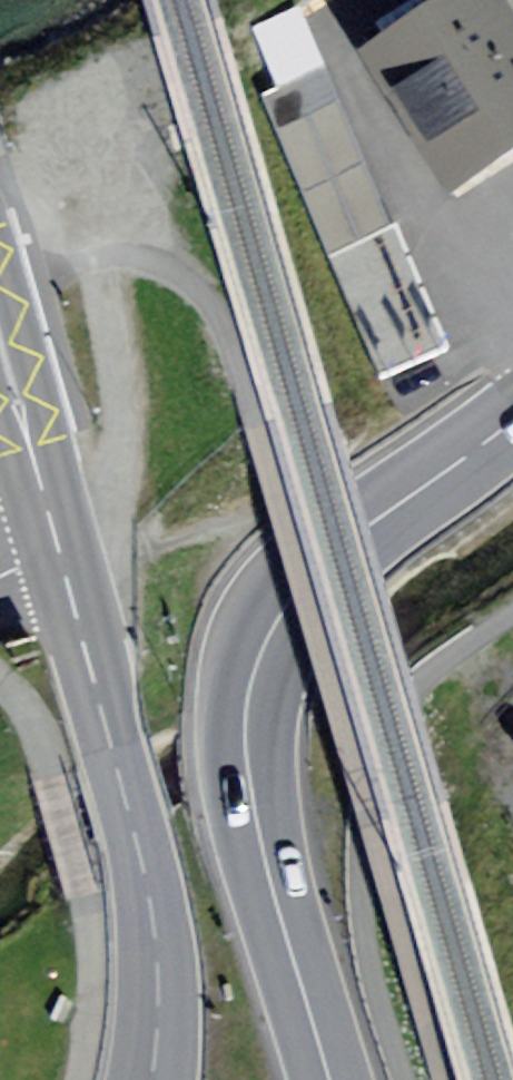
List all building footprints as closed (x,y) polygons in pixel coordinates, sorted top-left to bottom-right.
[(449,194),(512,153),(512,10),(507,0),(435,0),(357,50),(449,194)] [(270,85),(376,371),(443,347),(337,60),(270,85)]
